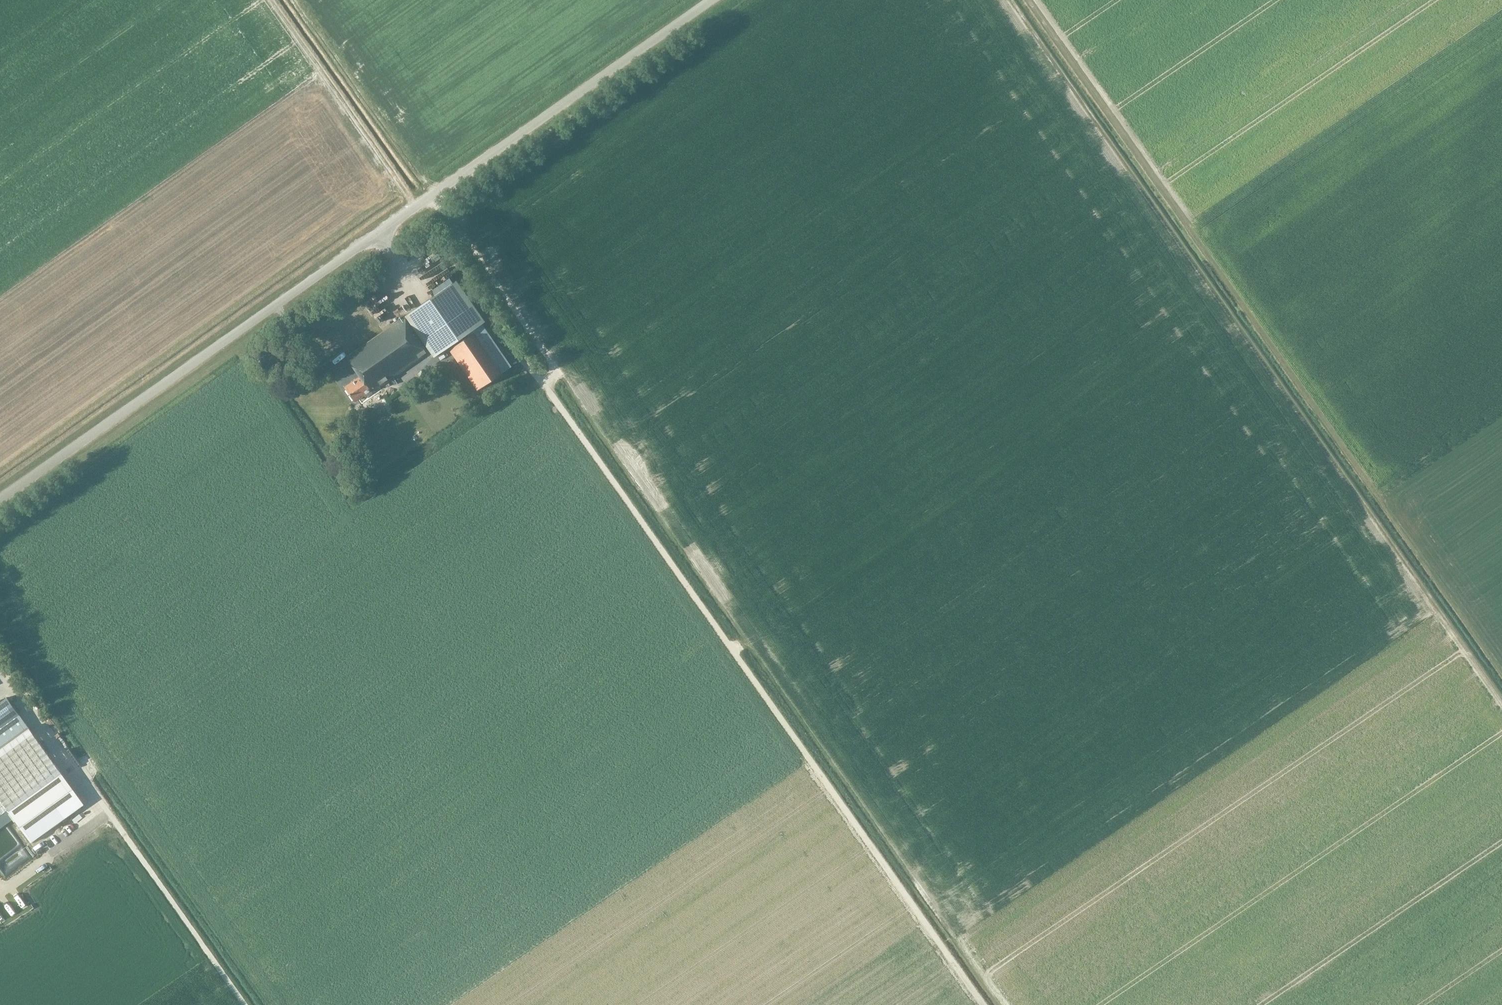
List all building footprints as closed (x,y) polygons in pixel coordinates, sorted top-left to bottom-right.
[(382,279),(387,276),(383,268),(378,270),(382,279)] [(435,357),(484,324),(457,283),(406,317),(408,319),(406,320),(405,318),(348,356),(361,376),(345,387),(355,401),(365,394),(366,396),(429,352),(427,349),(429,348),(435,357)] [(376,325),(385,319),(380,312),(371,318),(376,325)] [(469,337),(450,349),(478,389),(503,372),(504,371),(511,366),(483,325),(468,335),(469,337)] [(8,821),(13,818),(31,842),(85,803),(8,697),(0,703),(0,827),(8,821)] [(35,880),(23,888),(26,893),(39,885),(35,880)]
